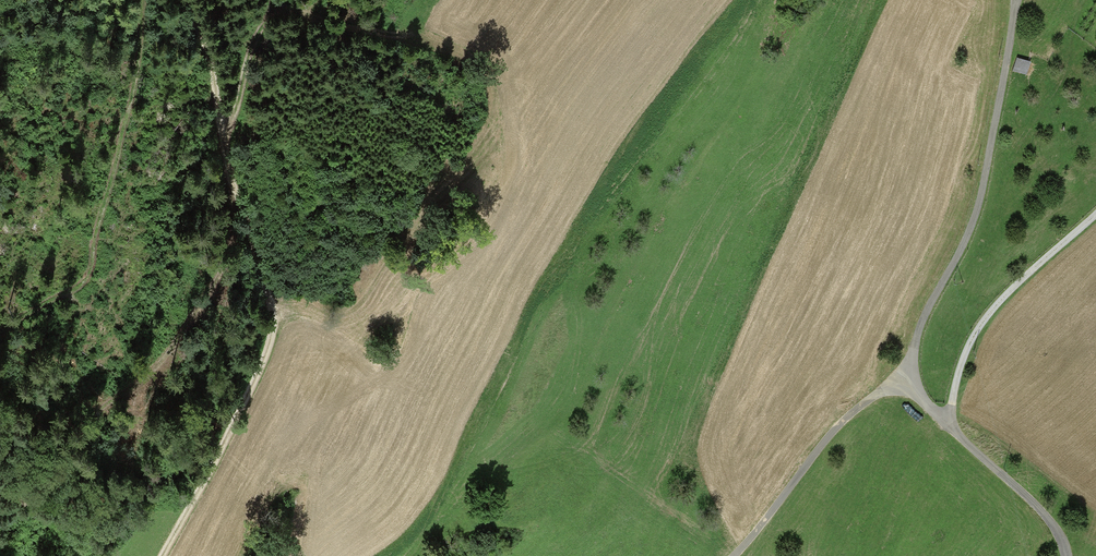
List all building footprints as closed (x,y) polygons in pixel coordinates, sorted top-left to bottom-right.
[(1028,63),(1015,59),(1012,72),(1024,76),(1028,63)]
